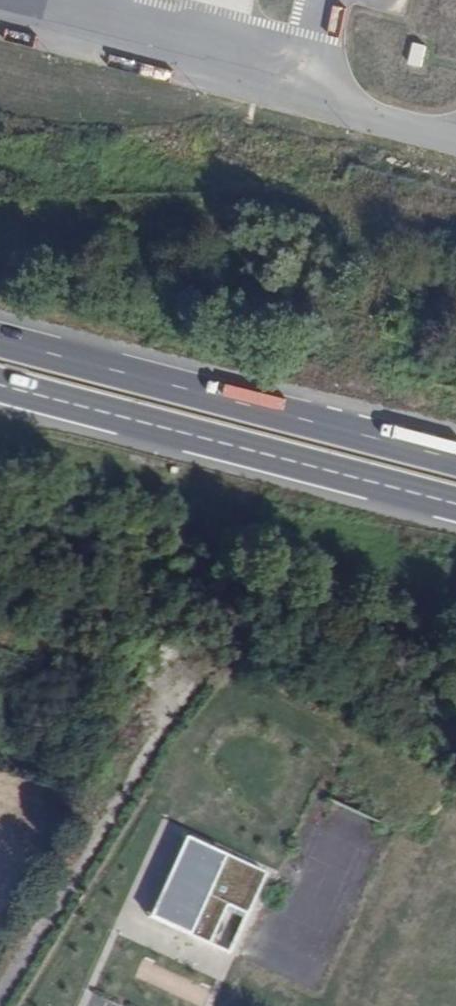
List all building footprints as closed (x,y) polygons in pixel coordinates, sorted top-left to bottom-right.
[(264,875),(182,840),(147,919),(229,954),(264,875)]
